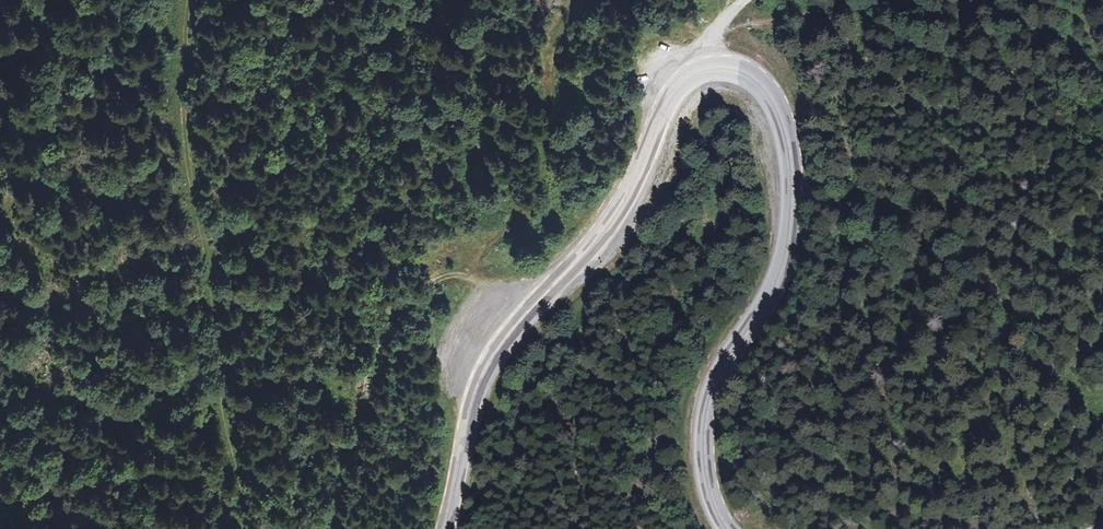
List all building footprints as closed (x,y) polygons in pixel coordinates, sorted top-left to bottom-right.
[(431,356),(446,357),(446,343),(432,343),(431,356)] [(427,379),(438,383),(443,371),(433,366),(427,379)]
